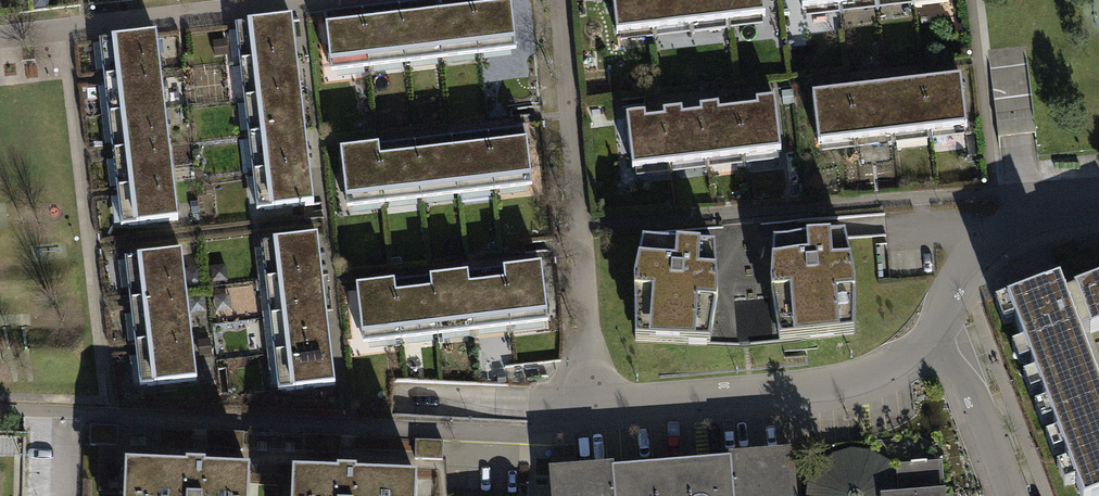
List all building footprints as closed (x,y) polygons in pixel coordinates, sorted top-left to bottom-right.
[(646,34),(641,0),(605,0),(609,38),(646,34)] [(646,34),(682,29),(679,0),(641,0),(646,34)] [(719,25),(716,0),(679,0),(682,29),(719,25)] [(719,25),(757,20),(755,0),(716,0),(719,25)] [(831,8),(830,0),(793,0),(794,12),(831,8)] [(502,7),(464,11),(469,53),(507,49),(502,7)] [(430,58),(469,53),(464,11),(425,15),(430,58)] [(425,15),(387,19),(392,62),(430,58),(425,15)] [(387,19),(351,23),(355,66),(392,62),(387,19)] [(321,70),(355,66),(351,23),(316,27),(321,70)] [(240,30),(244,64),(287,59),(282,24),(240,30)] [(104,44),(108,78),(151,73),(147,39),(104,44)] [(291,95),(287,59),(244,64),(249,101),(291,95)] [(156,110),(151,73),(108,78),(113,115),(156,110)] [(954,82),(917,87),(923,133),(960,129),(954,82)] [(887,138),(923,133),(917,87),(881,91),(887,138)] [(881,91),(843,96),(849,143),(887,138),(881,91)] [(296,133),(291,95),(249,101),(253,138),(296,133)] [(812,147),(849,143),(843,96),(807,100),(812,147)] [(749,114),(730,117),(735,160),(773,155),(767,104),(748,107),(749,114)] [(160,147),(156,110),(113,115),(118,153),(160,147)] [(698,164),(735,160),(730,117),(709,119),(708,111),(692,113),(693,120),(698,164)] [(655,117),(656,124),(662,169),(698,164),(693,120),(675,122),(674,115),(655,117)] [(625,173),(662,169),(656,124),(636,126),(636,119),(619,121),(625,173)] [(1000,122),(1001,138),(1038,135),(1037,119),(1000,122)] [(253,138),(258,177),(301,172),(296,133),(253,138)] [(523,137),(485,141),(490,183),(528,179),(523,137)] [(451,188),(490,183),(485,141),(446,145),(451,188)] [(446,145),(408,149),(413,192),(451,188),(446,145)] [(118,153),(123,192),(165,186),(160,147),(118,153)] [(408,149),(371,153),(376,196),(413,192),(408,149)] [(341,200),(376,196),(371,153),(337,157),(341,200)] [(306,210),(301,172),(258,177),(263,215),(306,210)] [(170,224),(165,186),(123,192),(127,229),(170,224)] [(266,245),(270,281),(314,276),(310,240),(266,245)] [(839,244),(766,248),(762,292),(772,346),(844,339),(849,287),(839,244)] [(706,256),(633,251),(624,294),(627,348),(700,351),(711,300),(706,256)] [(131,263),(136,300),(175,295),(171,258),(131,263)] [(992,309),(1064,495),(1098,495),(1098,267),(1065,280),(992,309)] [(534,273),(496,277),(501,320),(538,316),(534,273)] [(319,313),(314,276),(270,281),(274,318),(319,313)] [(461,324),(501,320),(496,277),(457,282),(461,324)] [(457,282),(419,286),(424,328),(461,324),(457,282)] [(419,286),(382,290),(387,332),(424,328),(419,286)] [(352,336),(387,332),(382,290),(347,294),(352,336)] [(181,337),(175,295),(136,300),(141,342),(181,337)] [(274,318),(279,355),(323,350),(319,313),(274,318)] [(186,383),(181,337),(141,342),(147,388),(186,383)] [(327,386),(323,350),(279,355),(283,391),(327,386)] [(937,495),(933,443),(889,446),(890,468),(871,453),(848,452),(824,455),(806,467),(798,480),(797,495),(937,495)] [(544,495),(791,495),(787,456),(718,462),(543,476),(544,495)] [(115,477),(114,495),(236,495),(237,481),(181,479),(115,477)] [(278,484),(278,495),(405,495),(405,486),(339,485),(278,484)]
